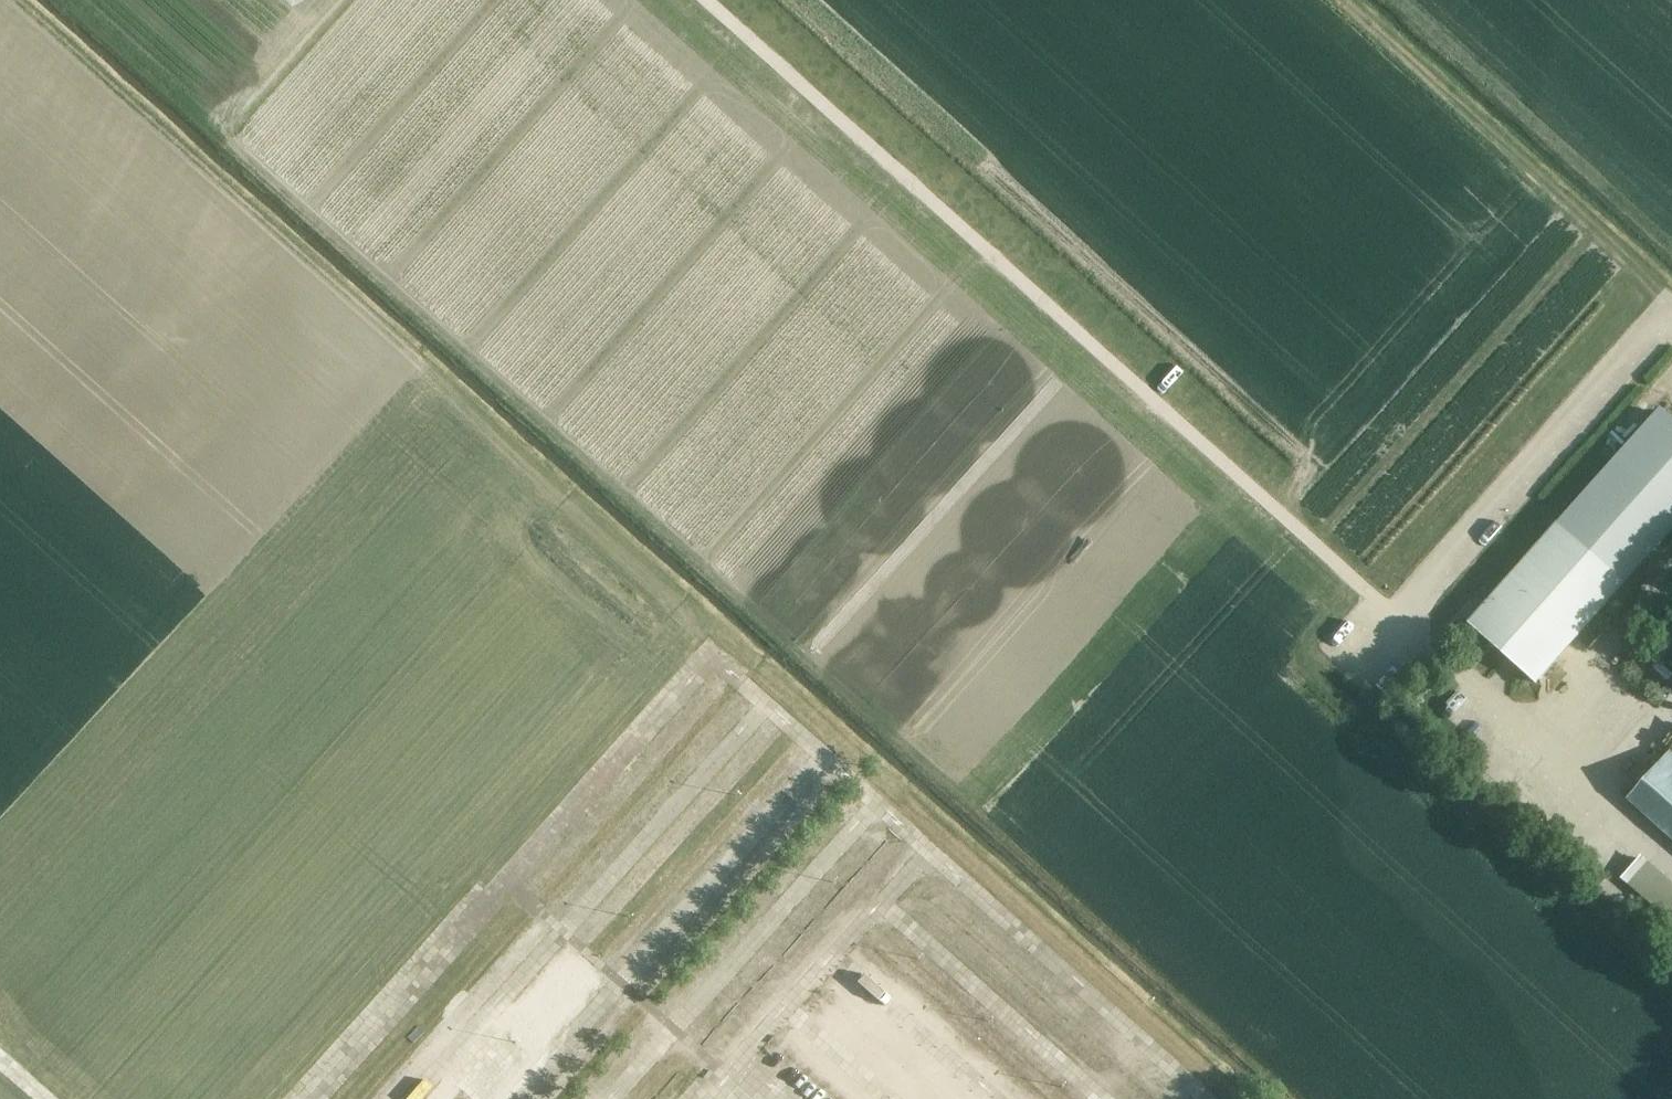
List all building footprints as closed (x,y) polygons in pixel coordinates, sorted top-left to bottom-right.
[(1560,522),(1627,582),(1671,530),(1671,406),(1667,401),(1560,522)] [(1622,428),(1630,436),(1651,416),(1642,407),(1622,428)] [(1627,582),(1560,522),(1470,621),(1537,682),(1627,582)] [(1671,748),(1627,797),(1671,837),(1671,745),(1670,747),(1671,748)] [(1646,863),(1632,880),(1671,916),(1671,887),(1646,863)]
